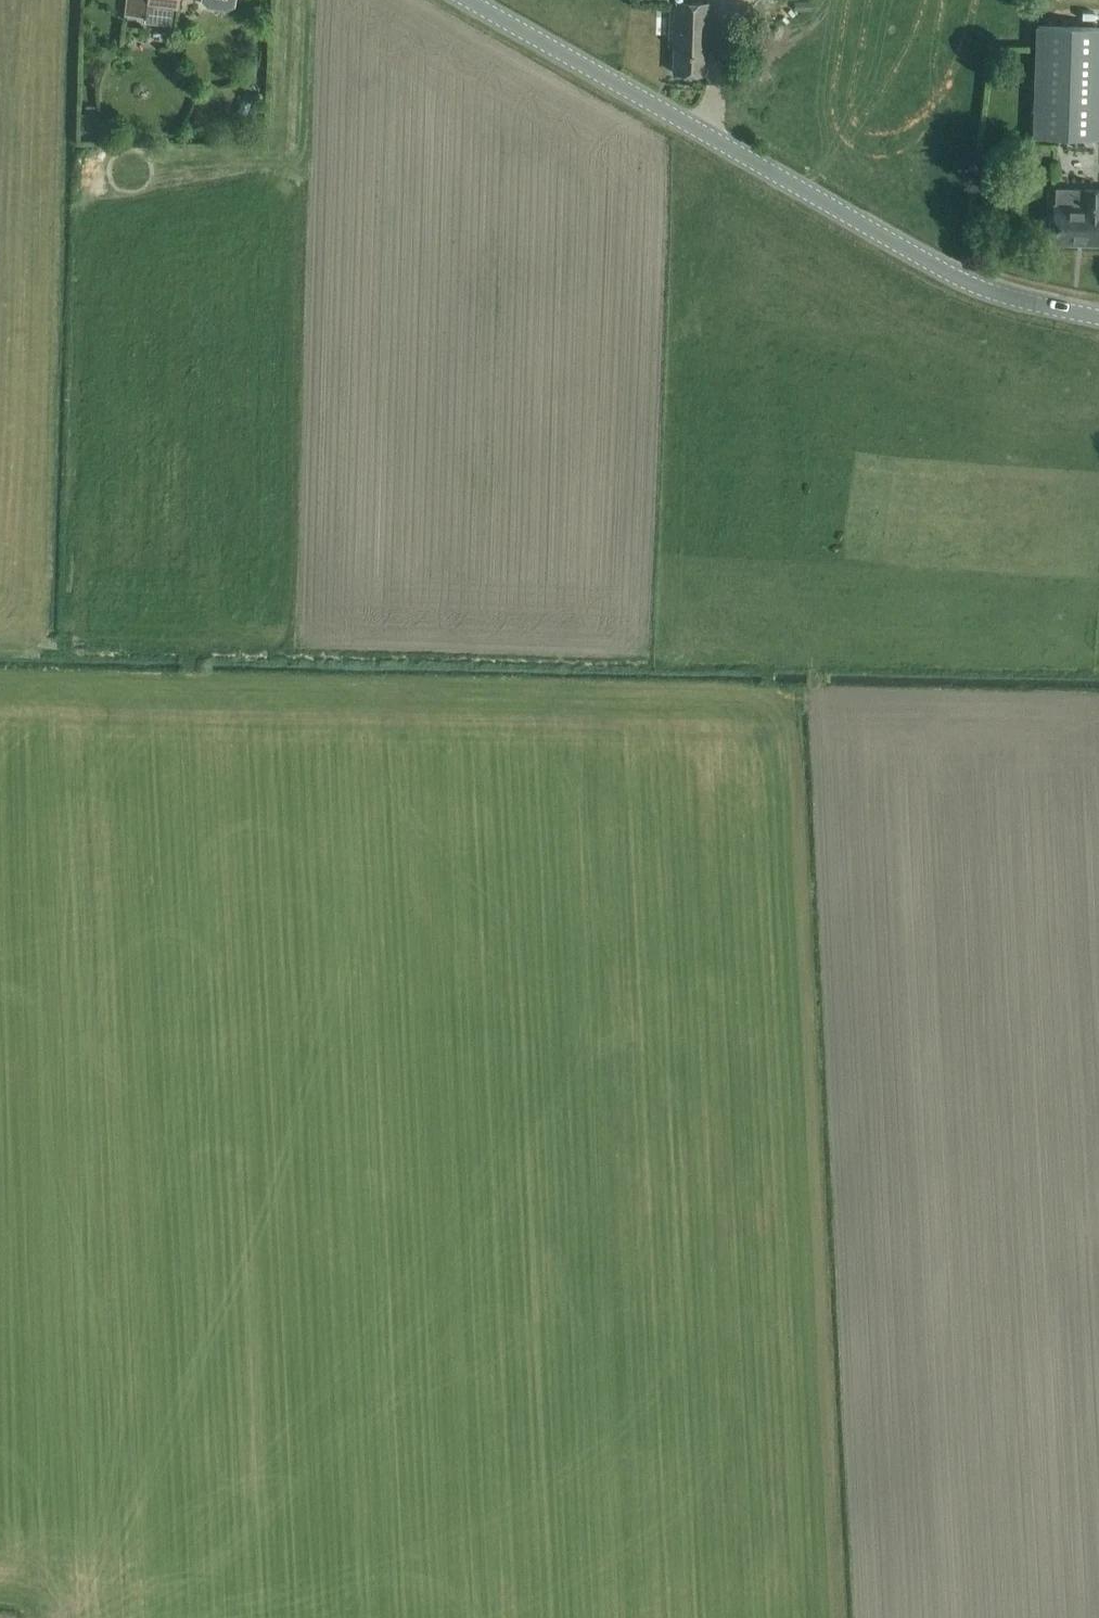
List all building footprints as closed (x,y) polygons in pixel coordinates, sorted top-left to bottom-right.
[(125,16),(145,18),(145,23),(172,25),(173,7),(178,8),(179,0),(126,0),(126,1),(125,16)] [(709,3),(671,1),(670,45),(675,45),(674,73),(706,74),(709,3)] [(1032,134),(1098,137),(1098,28),(1037,25),(1032,134)] [(1050,230),(1054,233),(1053,242),(1066,242),(1066,240),(1085,241),(1085,243),(1098,243),(1098,188),(1057,188),(1056,206),(1055,206),(1054,218),(1050,220),(1050,230)]
